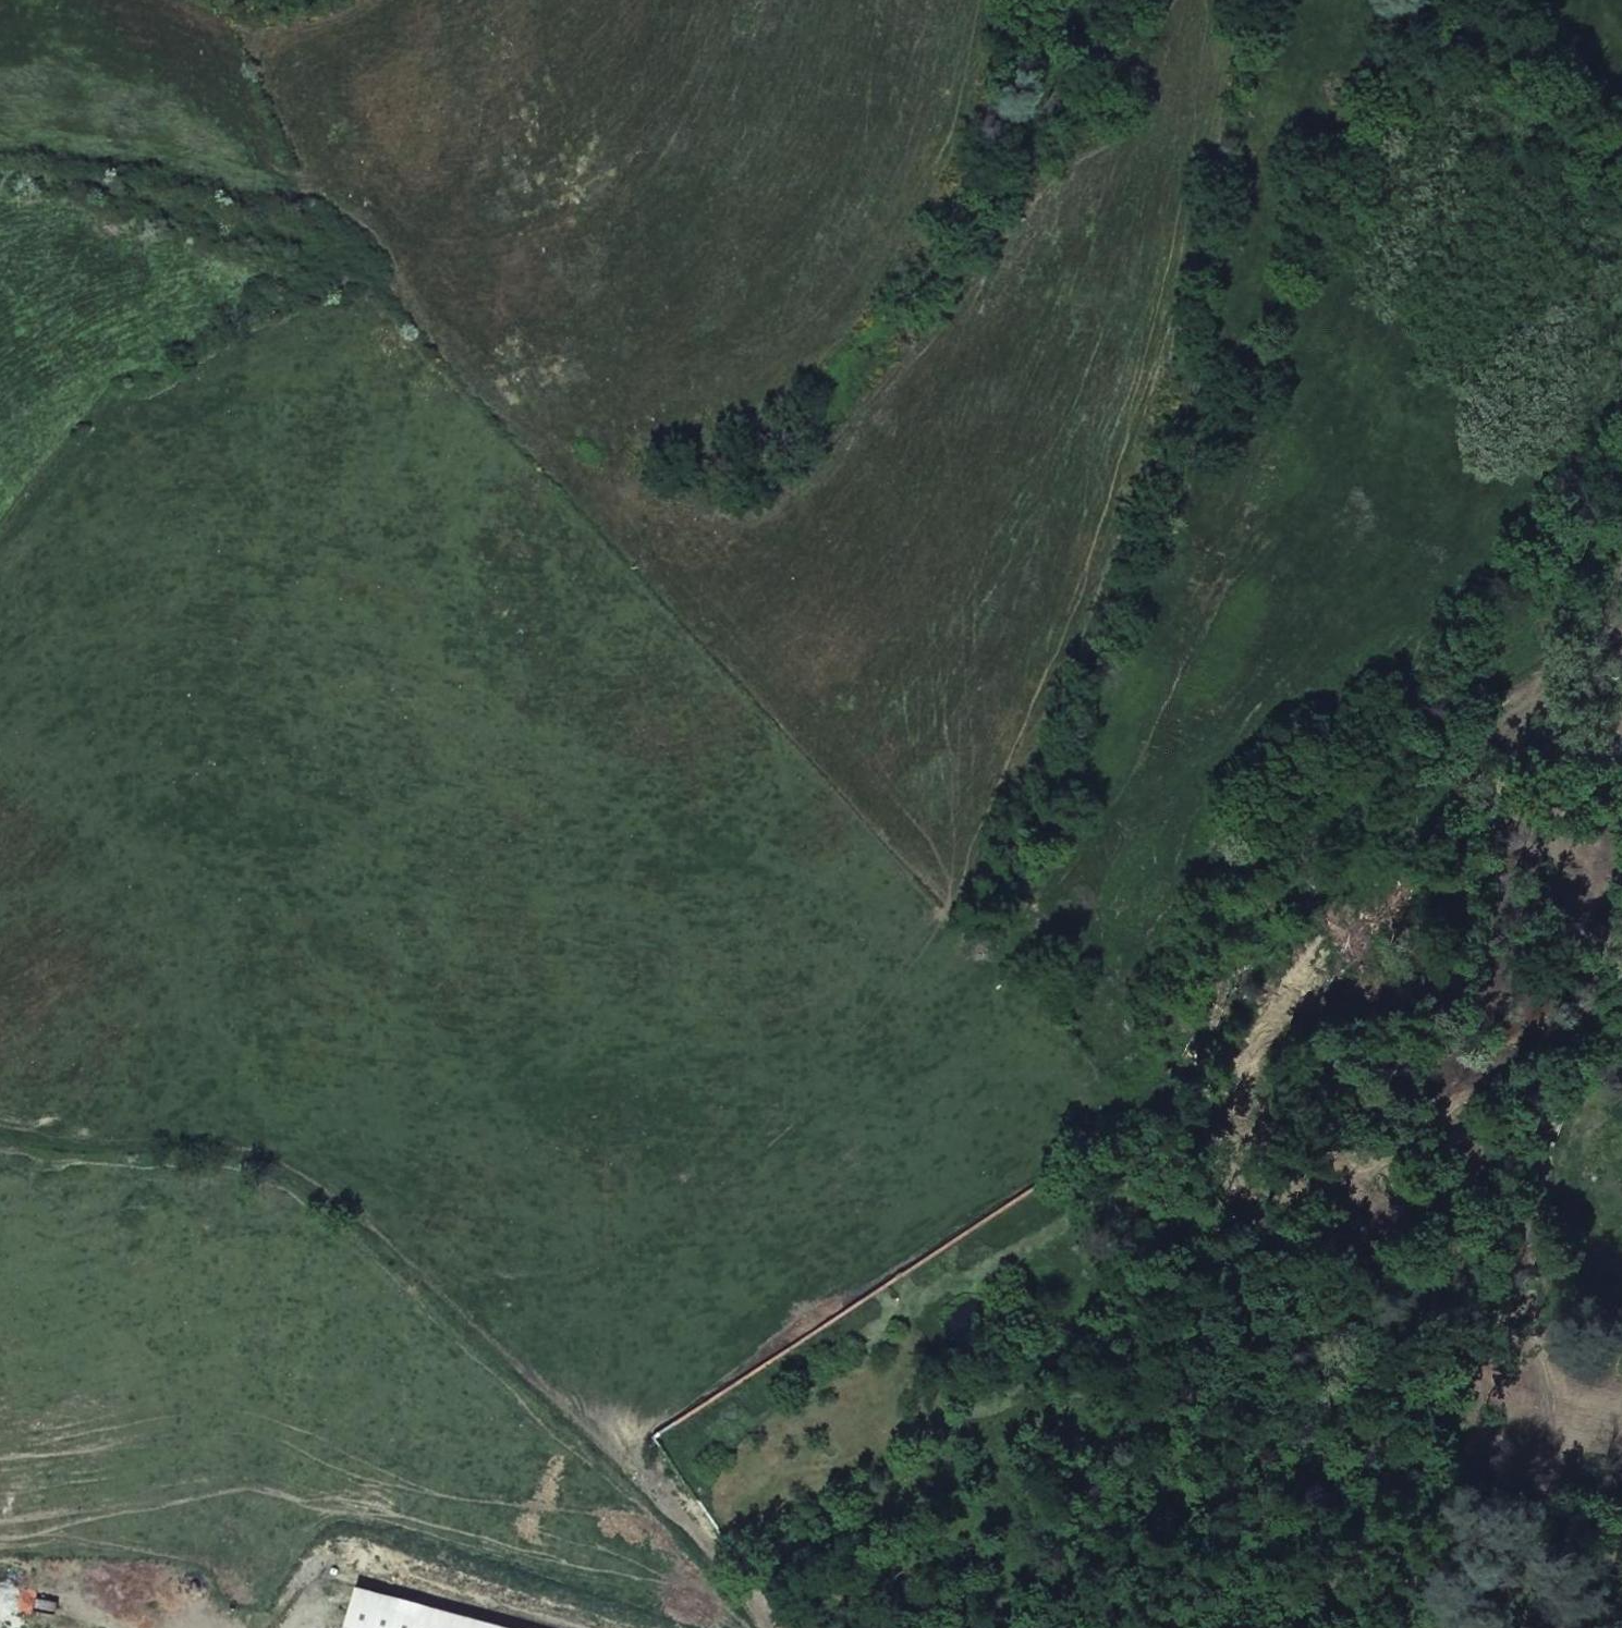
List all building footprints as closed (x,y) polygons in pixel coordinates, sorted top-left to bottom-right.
[(346,1627),(504,1627),(357,1588),(346,1627)]
